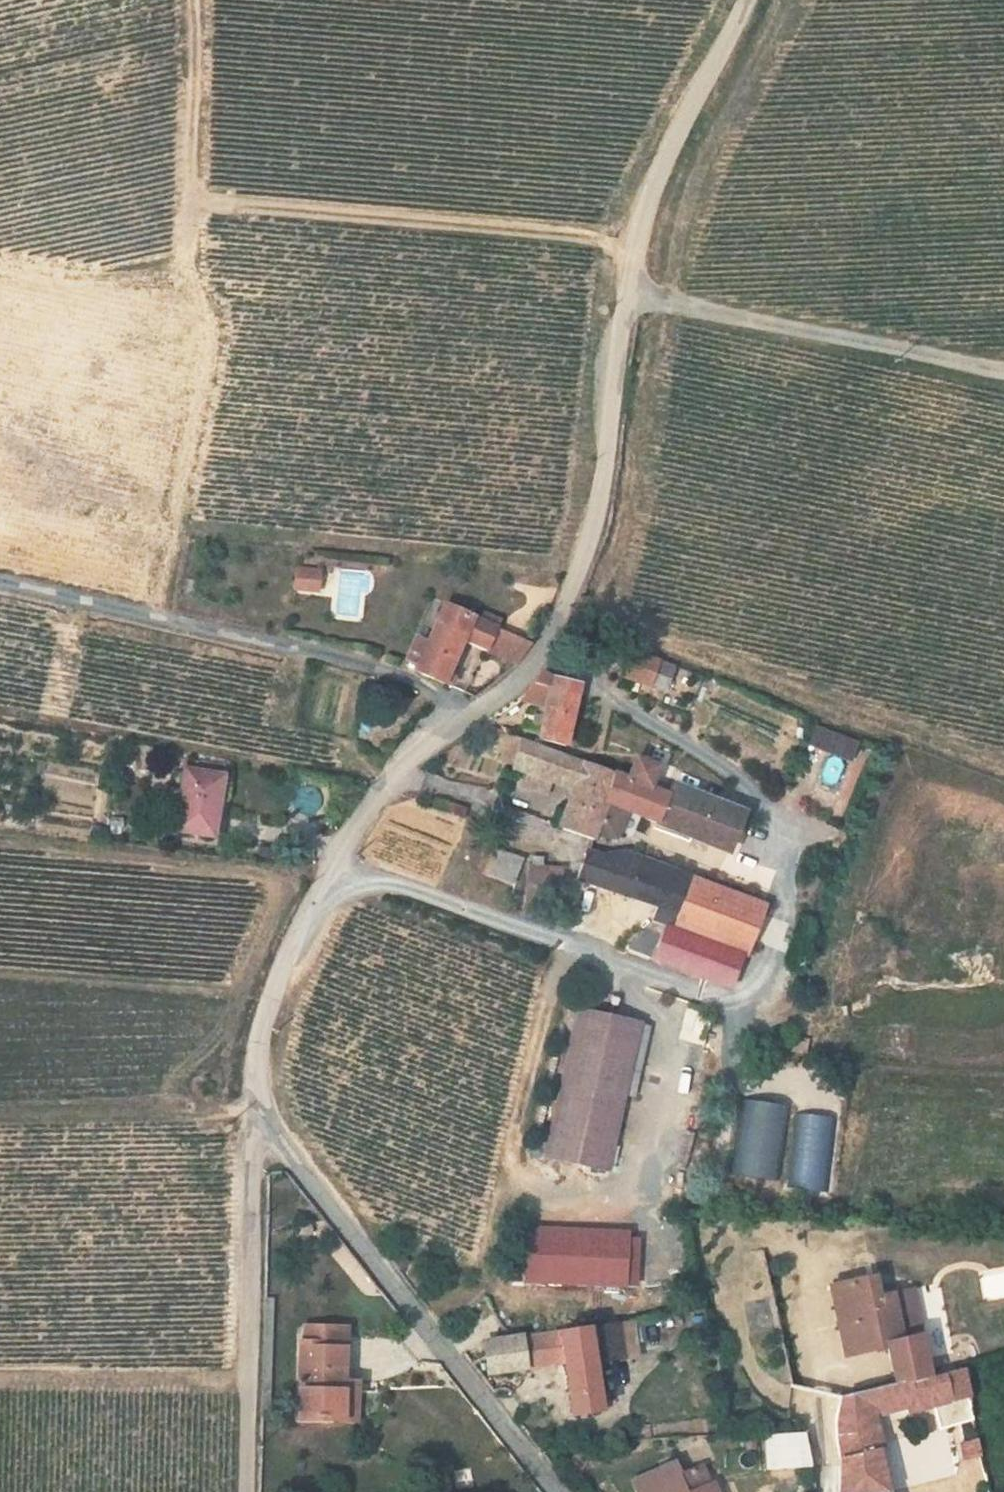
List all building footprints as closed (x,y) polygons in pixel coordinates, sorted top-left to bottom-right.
[(299,578),(297,597),(317,600),(320,581),(299,578)] [(435,604),(417,647),(408,667),(406,673),(435,686),(455,641),(520,669),(537,647),(435,604)] [(408,667),(417,647),(404,642),(396,663),(408,667)] [(687,680),(639,660),(628,688),(676,708),(687,680)] [(539,747),(565,756),(582,706),(562,700),(567,684),(552,679),(538,697),(553,701),(539,747)] [(815,722),(805,743),(849,762),(858,741),(815,722)] [(530,747),(512,785),(530,789),(546,755),(530,747)] [(546,755),(530,789),(573,800),(580,772),(562,764),(546,755)] [(833,786),(844,762),(831,755),(819,780),(833,786)] [(630,788),(615,782),(596,850),(633,852),(640,831),(656,836),(654,844),(690,854),(692,847),(730,860),(743,817),(675,794),(671,803),(651,796),(659,774),(637,766),(630,788)] [(615,782),(580,772),(573,800),(563,842),(596,852),(596,850),(615,782)] [(193,783),(183,842),(221,847),(230,788),(193,783)] [(500,864),(492,891),(517,899),(526,872),(500,864)] [(656,936),(671,940),(682,944),(677,958),(705,968),(709,953),(727,959),(743,913),(729,908),(731,903),(631,870),(606,872),(589,867),(583,893),(660,924),(656,936)] [(533,871),(533,880),(546,880),(546,871),(533,871)] [(682,944),(671,940),(663,966),(717,987),(727,959),(709,953),(705,968),(677,958),(682,944)] [(633,1102),(649,1037),(588,1021),(551,1170),(612,1185),(633,1102)] [(649,1037),(633,1102),(643,1104),(658,1043),(655,1039),(649,1037)] [(752,1300),(770,1298),(764,1250),(734,1254),(736,1274),(748,1273),(752,1300)] [(528,1266),(526,1294),(626,1302),(628,1274),(528,1266)] [(895,1404),(936,1394),(917,1308),(880,1315),(876,1296),(832,1305),(846,1376),(887,1367),(895,1404)] [(334,1428),(336,1334),(293,1334),(291,1428),(334,1428)] [(626,1336),(559,1343),(560,1372),(564,1426),(594,1426),(589,1378),(630,1375),(626,1336)] [(521,1376),(560,1372),(559,1343),(519,1348),(521,1376)] [(482,1380),(521,1376),(519,1348),(497,1351),(479,1353),(482,1380)] [(936,1394),(895,1404),(840,1416),(838,1432),(842,1477),(842,1491),(882,1491),(875,1440),(934,1429),(940,1451),(980,1443),(969,1387),(936,1394)] [(765,1461),(768,1491),(813,1491),(806,1459),(765,1461)] [(986,1477),(983,1463),(970,1465),(972,1479),(986,1477)]
